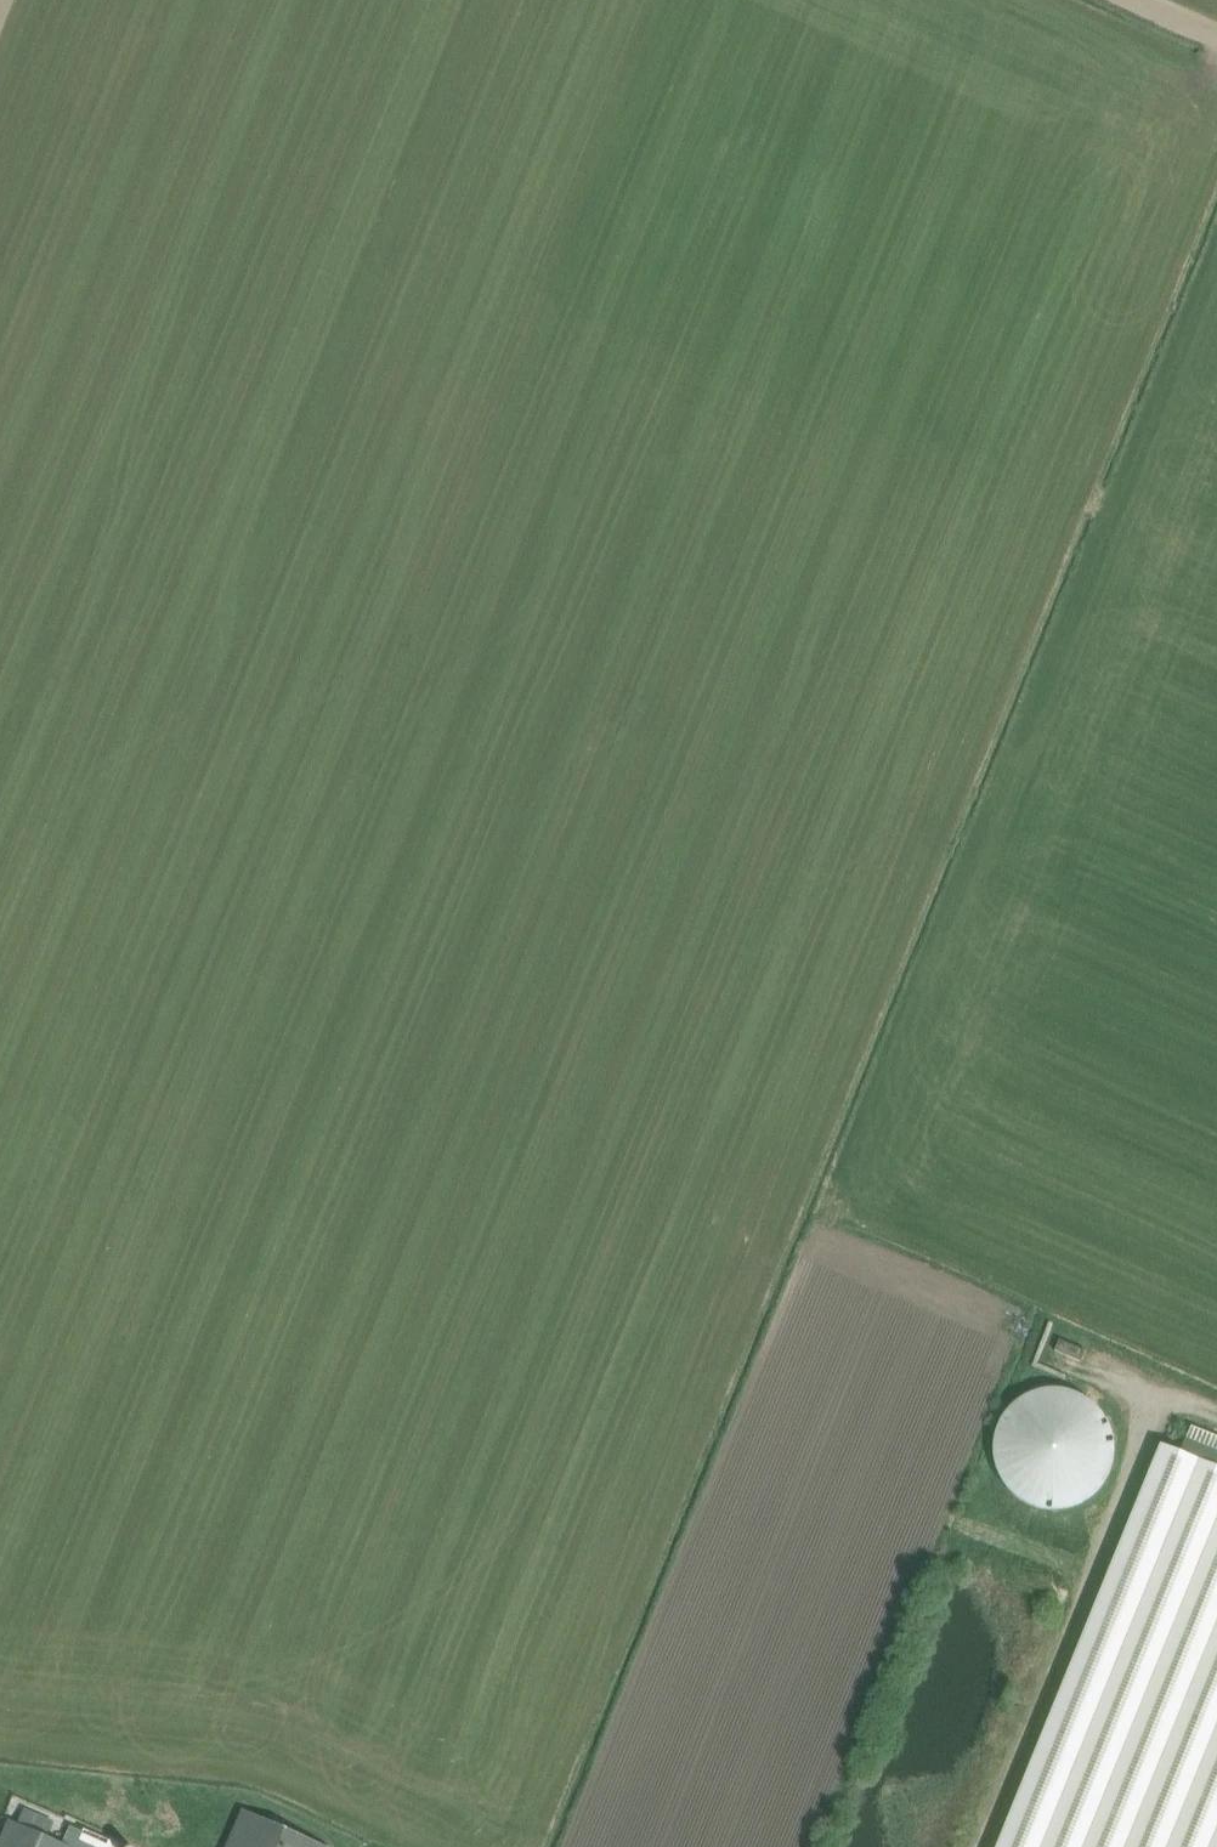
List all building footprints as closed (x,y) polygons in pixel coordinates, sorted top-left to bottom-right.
[(988,1418),(1029,1518),(1126,1479),(1085,1379),(988,1418)] [(1195,1423),(1189,1436),(1216,1449),(1216,1433),(1195,1423)] [(1160,1444),(996,1846),(1216,1846),(1216,1467),(1160,1444)] [(243,1808),(226,1846),(328,1846),(243,1808)] [(47,1837),(53,1822),(25,1810),(19,1824),(12,1821),(1,1846),(71,1846),(47,1837)]
